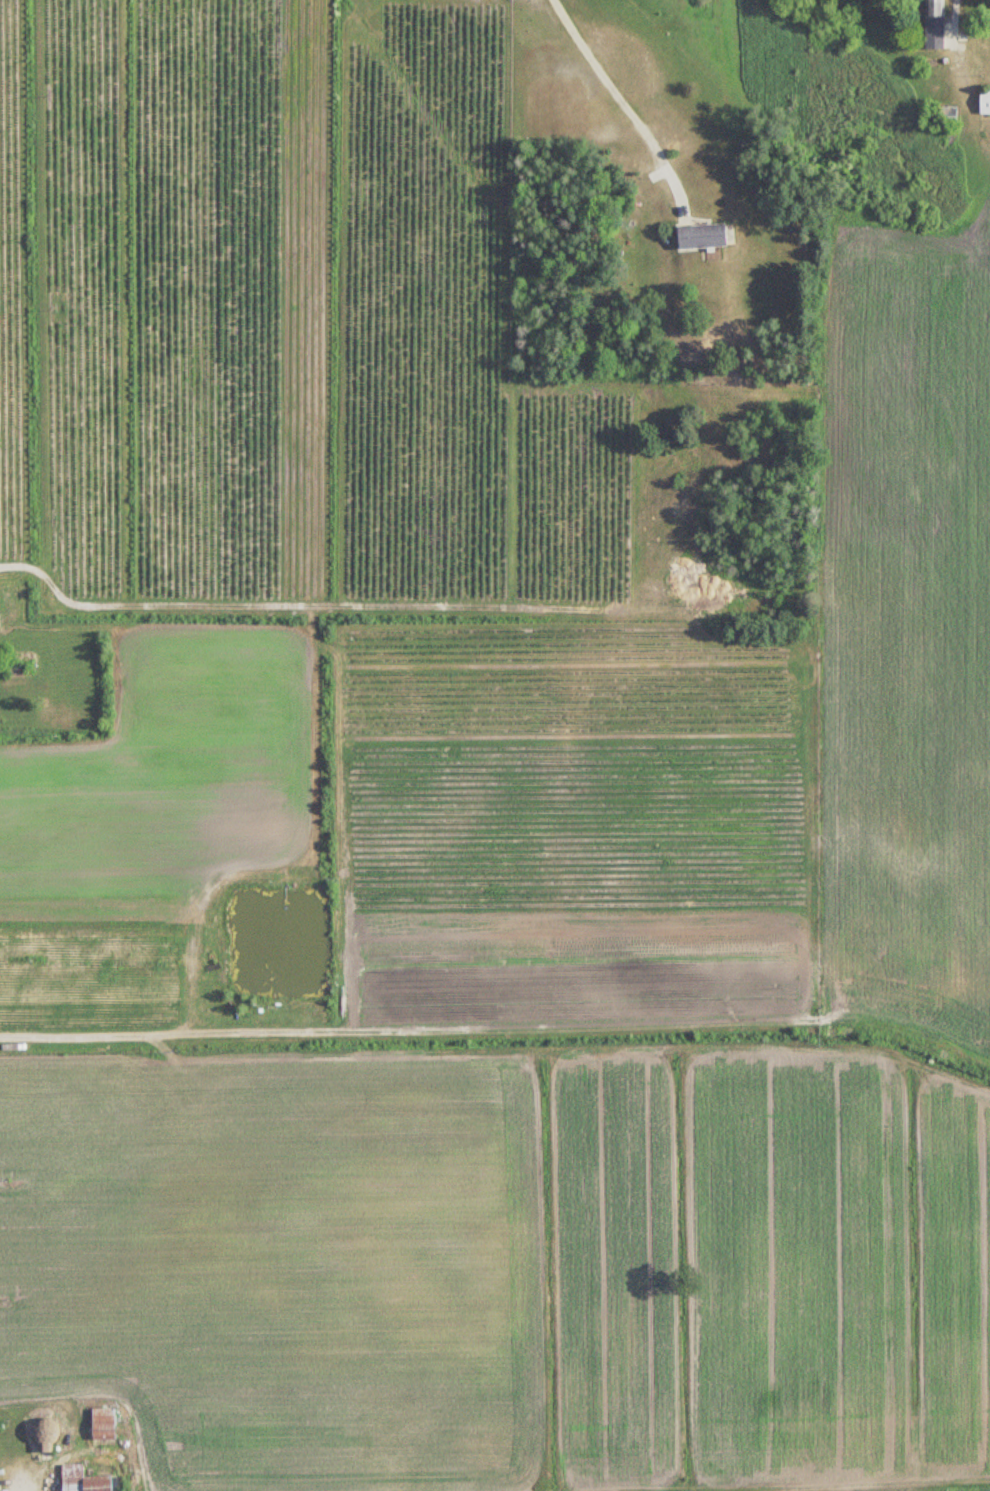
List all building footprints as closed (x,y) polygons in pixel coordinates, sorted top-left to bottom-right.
[(945,49),(945,0),(926,0),(926,49),(945,49)] [(989,114),(989,91),(981,91),(981,114),(989,114)] [(935,126),(957,126),(957,108),(935,108),(935,126)] [(726,223),(678,226),(679,249),(727,246),(726,223)] [(93,1441),(117,1441),(117,1409),(93,1409),(93,1441)] [(35,1440),(51,1446),(56,1431),(41,1425),(35,1440)] [(63,1464),(63,1490),(113,1490),(112,1476),(84,1476),(84,1464),(63,1464)]
